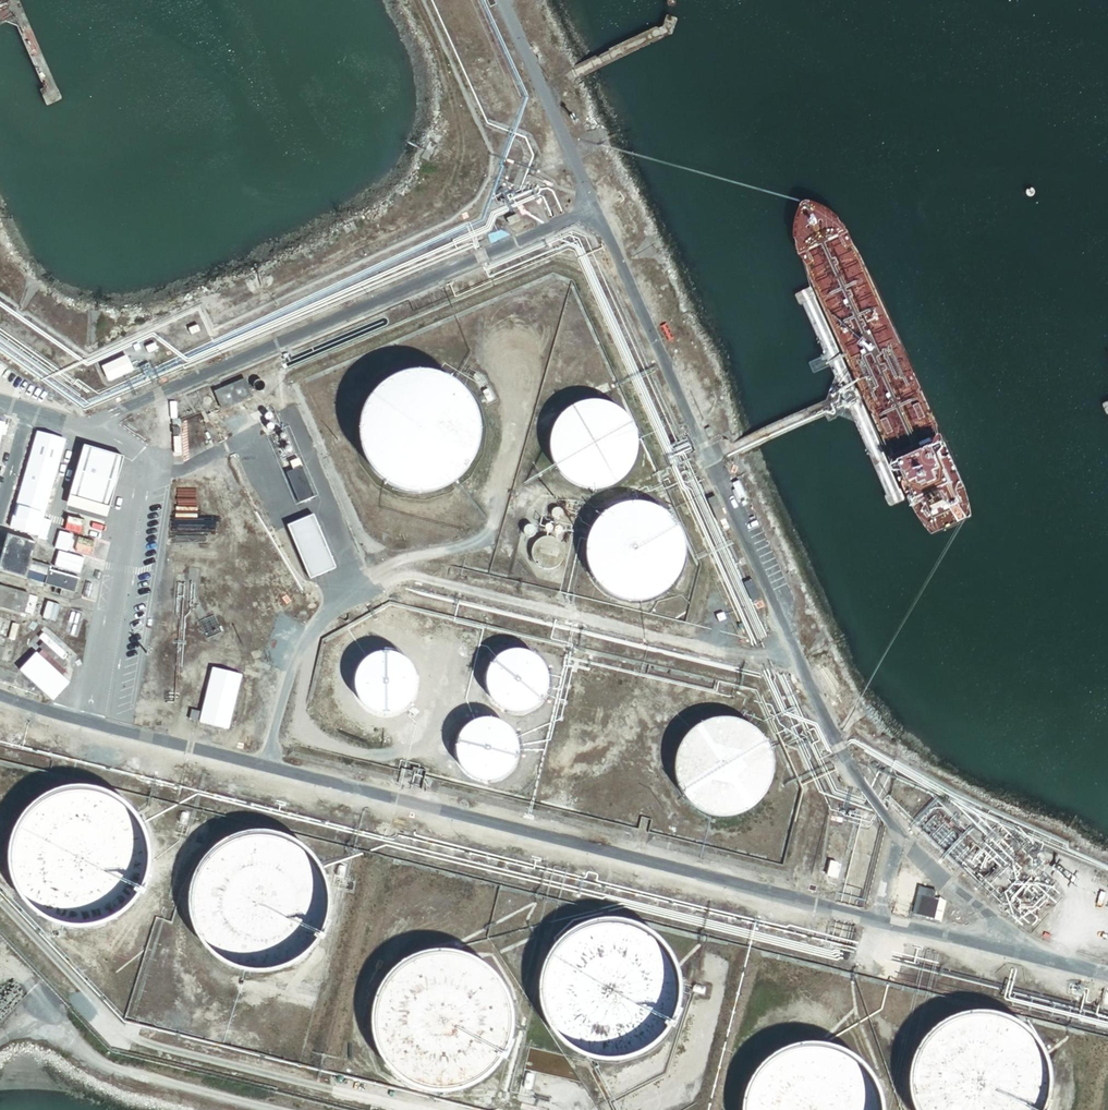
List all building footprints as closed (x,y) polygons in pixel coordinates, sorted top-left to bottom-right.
[(517,213),(509,217),(513,224),(521,220),(517,213)] [(133,370),(127,356),(101,367),(108,382),(133,370)] [(457,390),(441,381),(430,378),(412,377),(401,379),(386,387),(377,394),(366,408),(362,420),(360,430),(360,441),(362,454),(367,464),(374,474),(381,482),(391,489),(408,494),(419,495),(431,494),(442,491),(452,486),(461,478),(468,469),(474,459),(477,448),(478,437),(477,424),(472,409),(465,398),(457,390)] [(245,381),(214,394),(222,413),(253,400),(245,381)] [(263,387),(263,385),(261,384),(259,384),(258,384),(256,385),(255,387),(255,388),(255,390),(256,391),(257,392),(259,393),(261,392),(262,392),(263,390),(264,389),(263,387)] [(211,403),(210,401),(208,400),(207,399),(205,400),(204,400),(202,402),(202,404),(202,405),(203,407),(205,408),(206,408),(208,408),(209,407),(210,406),(211,404),(211,403)] [(618,412),(605,406),(592,405),(584,405),(577,408),(565,414),(559,420),(554,427),(550,439),(549,447),(549,457),(552,465),(556,473),(561,479),(568,485),(579,490),(591,492),(601,492),(609,490),(620,483),(626,477),(631,470),(635,462),(637,450),(635,436),(629,424),(624,418),(618,412)] [(711,428),(706,430),(709,438),(714,435),(711,428)] [(67,443),(37,435),(9,529),(39,538),(67,443)] [(125,458),(86,446),(68,507),(107,519),(125,458)] [(715,500),(708,503),(718,525),(725,521),(715,500)] [(655,510),(640,506),(627,506),(617,509),(604,516),(597,523),(591,531),(586,545),(586,559),(587,569),(591,577),(596,585),(607,595),(615,600),(628,604),(638,604),(652,601),(661,596),(669,590),(675,583),(679,575),(683,566),(684,552),(682,542),(679,533),(674,525),(667,518),(655,510)] [(554,523),(557,524),(560,523),(562,521),(564,518),(564,515),(563,513),(561,511),(558,510),(556,509),(553,510),(551,512),(550,514),(549,517),(550,520),(552,522),(554,523)] [(314,515),(287,527),(311,580),(338,568),(314,515)] [(523,532),(523,534),(524,536),(524,537),(526,538),(527,539),(530,539),(533,538),(535,536),(535,535),(535,532),(535,531),(533,529),(531,527),(529,527),(527,527),(526,528),(525,529),(523,532)] [(551,528),(550,527),(548,527),(546,527),(545,528),(544,530),(544,532),(544,533),(545,535),(547,535),(548,536),(550,535),(551,534),(552,533),(552,531),(552,530),(551,528)] [(560,528),(558,528),(556,528),(555,529),(554,531),(553,532),(554,534),(555,535),(556,536),(558,537),(560,536),(561,535),(562,534),(562,532),(562,531),(561,529),(560,528)] [(539,539),(536,541),(533,544),(531,547),(530,551),(530,554),(530,558),(531,561),(532,564),(534,567),(537,570),(540,572),(543,573),(547,574),(550,574),(554,573),(557,571),(560,569),(563,567),(565,563),(566,560),(567,557),(567,553),(566,549),(565,546),(562,543),(560,541),(557,539),(553,537),(550,536),(546,536),(543,537),(539,539)] [(29,581),(74,595),(78,582),(49,572),(31,567),(37,546),(7,537),(2,556),(0,556),(0,575),(28,583),(29,581)] [(752,583),(744,586),(752,605),(760,602),(752,583)] [(0,589),(0,610),(24,616),(26,608),(30,609),(32,602),(28,600),(29,597),(0,589)] [(342,667),(338,677),(337,685),(338,699),(341,707),(345,714),(351,721),(358,727),(366,730),(379,733),(387,733),(396,731),(408,725),(414,719),(422,709),(426,700),(427,691),(426,678),(421,665),(416,658),(410,652),(398,646),(390,643),(381,643),(368,645),(359,649),(352,654),(346,660),(342,667)] [(69,686),(36,656),(20,674),(53,703),(69,686)] [(242,674),(212,667),(199,723),(229,730),(242,674)] [(704,725),(694,730),(687,736),(681,743),(677,751),(674,761),(673,770),(674,780),(677,789),(684,801),(695,811),(703,815),(712,818),(728,819),(741,815),(749,811),(756,805),(762,798),(769,785),(771,770),(770,761),(767,752),(763,743),(757,736),(745,727),(736,723),(727,721),(718,721),(704,725)] [(52,798),(40,805),(30,813),(22,823),(16,836),(13,847),(12,861),(13,874),(17,886),(24,898),(33,908),(43,916),(56,922),(74,926),(87,926),(99,923),(117,914),(127,905),(135,895),(143,877),(145,864),(144,844),(140,832),(134,821),(125,811),(114,803),(103,797),(84,792),(71,793),(52,798)] [(242,840),(223,849),(217,853),(203,868),(197,880),(192,899),(192,912),(195,924),(203,943),(211,953),(226,964),(239,970),(259,973),(272,972),(284,968),(301,958),(314,944),(321,933),(325,920),(327,907),(325,888),(316,869),(308,859),(298,850),(286,844),(274,840),(261,838),(242,840)] [(914,916),(937,921),(942,902),(919,897),(914,916)] [(566,938),(551,955),(542,973),(539,986),(539,1001),(542,1013),(547,1027),(556,1039),(565,1048),(576,1055),(588,1060),(601,1063),(616,1063),(629,1060),(641,1055),(652,1048),(662,1039),(670,1027),(675,1015),(678,1001),(678,981),(674,968),(667,955),(659,944),(648,936),(637,929),(617,924),(603,924),(589,926),(577,931),(566,938)] [(391,977),(382,988),(376,1002),(372,1021),(373,1034),(376,1047),(382,1059),(391,1071),(400,1080),(419,1089),(432,1092),(452,1092),(471,1087),(483,1080),(493,1071),(505,1054),(509,1041),(511,1021),(507,1001),(502,988),(489,972),(478,964),(465,958),(445,954),(431,955),(413,961),(400,968),(391,977)] [(1018,1026),(1005,1019),(991,1015),(978,1014),(964,1016),(950,1020),(938,1027),(924,1040),(913,1058),(909,1072),(908,1094),(913,1109),(1045,1109),(1050,1092),(1050,1077),(1047,1063),(1038,1046),(1029,1035),(1018,1026)] [(848,1057),(836,1051),(817,1047),(803,1047),(789,1050),(772,1059),(762,1067),(753,1078),(744,1097),(742,1109),(879,1109),(878,1102),(872,1083),(860,1067),(848,1057)]
